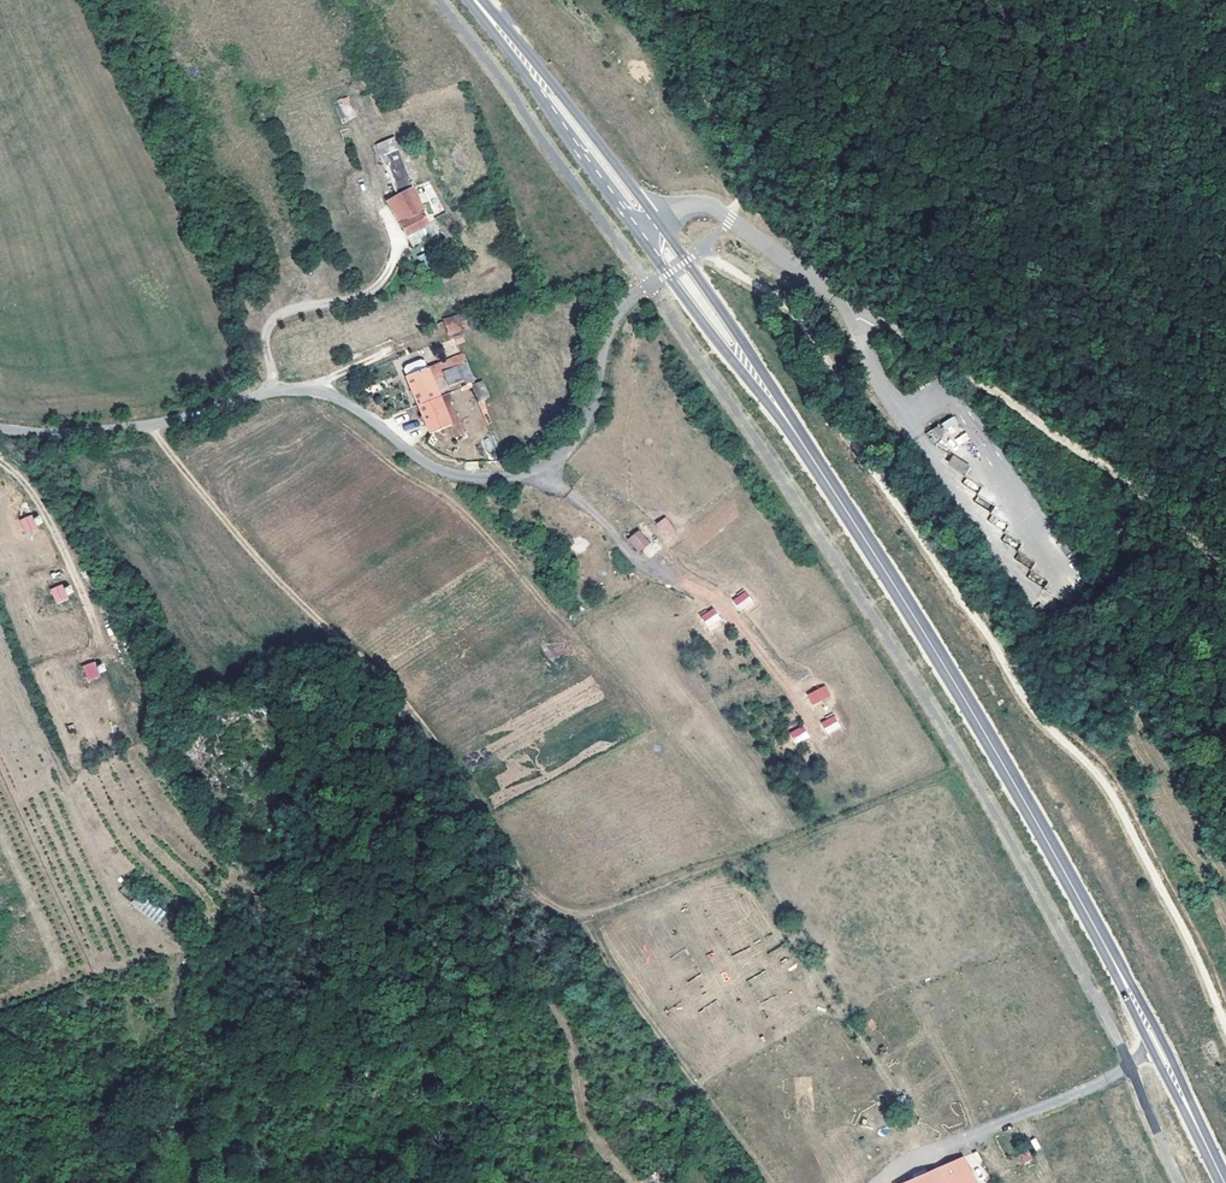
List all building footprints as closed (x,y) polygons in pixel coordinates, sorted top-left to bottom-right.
[(342,123),(356,116),(347,96),(333,102),(342,123)] [(427,224),(411,191),(413,190),(403,166),(387,173),(397,197),(385,203),(405,236),(427,224)] [(408,236),(412,245),(423,241),(419,232),(408,236)] [(461,313),(443,319),(448,336),(466,330),(461,313)] [(463,365),(446,371),(451,386),(468,380),(463,365)] [(419,405),(442,397),(431,368),(407,376),(419,405)] [(484,380),(472,384),(478,401),(490,397),(484,380)] [(442,397),(419,405),(429,433),(452,424),(442,397)] [(946,432),(959,425),(954,416),(941,423),(946,432)] [(934,442),(944,435),(938,426),(928,433),(934,442)] [(960,446),(970,438),(966,431),(955,439),(960,446)] [(953,454),(947,464),(964,474),(970,465),(953,454)] [(983,487),(978,493),(988,503),(994,497),(983,487)] [(26,534),(38,528),(32,514),(20,519),(26,534)] [(991,514),(987,521),(1003,529),(1007,522),(991,514)] [(666,538),(676,530),(665,516),(655,524),(666,538)] [(627,539),(638,553),(650,542),(639,529),(627,539)] [(1017,553),(1015,560),(1030,566),(1033,559),(1017,553)] [(54,603),(67,600),(63,584),(50,588),(54,603)] [(746,590),(732,598),(740,612),(754,604),(746,590)] [(700,616),(708,628),(721,619),(713,607),(700,616)] [(81,666),(88,681),(100,675),(94,661),(81,666)] [(812,705),(831,695),(825,684),(806,694),(812,705)] [(820,721),(827,734),(841,727),(835,714),(820,721)] [(804,725),(789,732),(795,744),(810,737),(804,725)] [(142,892),(132,902),(155,925),(165,915),(142,892)] [(1020,1154),(1024,1163),(1033,1159),(1029,1150),(1020,1154)] [(936,1169),(942,1182),(968,1182),(958,1160),(936,1169)] [(936,1169),(902,1182),(942,1182),(936,1169)]
